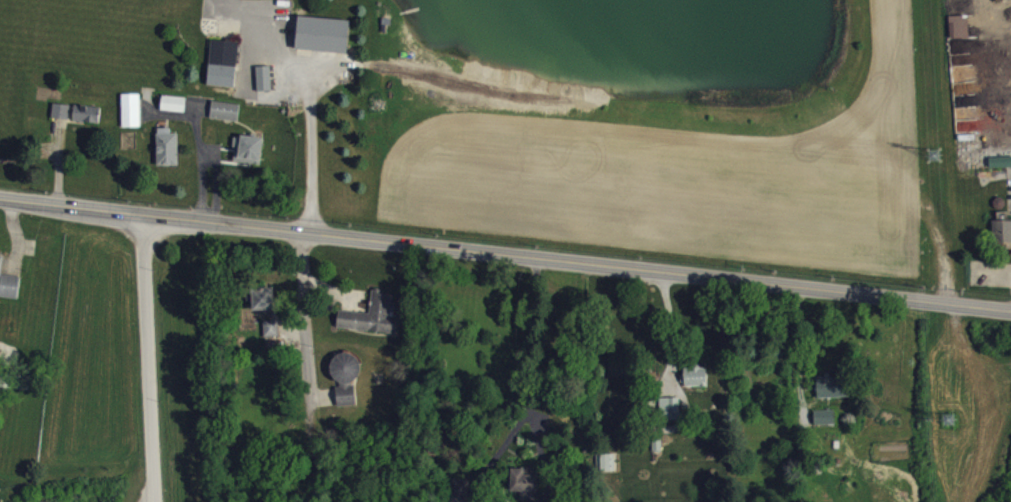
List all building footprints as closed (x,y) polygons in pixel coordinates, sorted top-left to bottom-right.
[(951,45),(970,44),(969,22),(951,22),(951,45)] [(351,26),(299,23),(297,56),(349,59),(351,26)] [(235,94),(241,49),(213,46),(207,91),(235,94)] [(272,72),(257,73),(259,98),(273,97),(272,72)] [(123,134),(141,133),(140,100),(123,100),(123,134)] [(186,118),(187,103),(163,102),(162,117),(186,118)] [(211,125),(239,128),(241,110),(213,108),(211,125)] [(71,112),(54,109),(52,124),(69,127),(71,112)] [(74,127),(101,130),(102,114),(76,111),(74,127)] [(179,140),(172,140),(172,135),(158,135),(158,172),(179,172),(179,140)] [(236,143),(235,169),(263,170),(264,144),(236,143)] [(1009,228),(1009,224),(994,224),(994,255),(1010,255),(1010,228),(1009,228)] [(2,285),(0,301),(0,304),(19,306),(21,283),(3,281),(5,263),(0,262),(0,285),(2,285)] [(254,317),(276,317),(276,294),(253,294),(254,317)] [(340,317),(338,334),(398,340),(400,322),(397,321),(398,310),(393,309),(394,301),(381,300),(381,296),(374,296),(371,320),(340,317)] [(264,327),(265,344),(279,344),(279,327),(264,327)] [(338,413),(357,412),(355,387),(361,387),(360,360),(332,362),(334,391),(337,391),(338,413)] [(708,374),(685,374),(685,393),(709,393),(708,374)] [(818,404),(851,404),(851,383),(818,384),(818,404)] [(681,404),(661,404),(662,426),(682,426),(681,404)] [(815,417),(816,432),(837,431),(836,416),(815,417)] [(617,460),(598,461),(598,478),(617,478),(617,460)] [(537,481),(527,481),(527,475),(513,475),(512,498),(522,498),(522,501),(536,501),(537,481)] [(471,486),(452,485),(452,501),(470,501),(471,486)]
